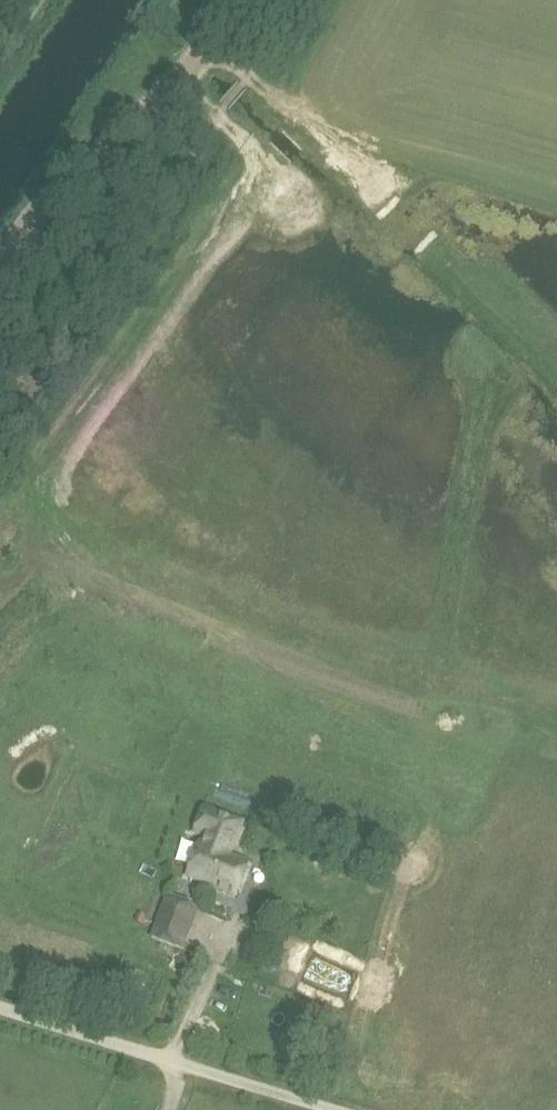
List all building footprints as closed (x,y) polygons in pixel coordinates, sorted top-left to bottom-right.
[(186,877),(237,897),(250,863),(229,855),(232,847),(234,848),(244,823),(203,808),(193,834),(202,837),(200,844),(198,843),(186,877)] [(185,909),(153,897),(138,937),(170,949),(185,909)]
